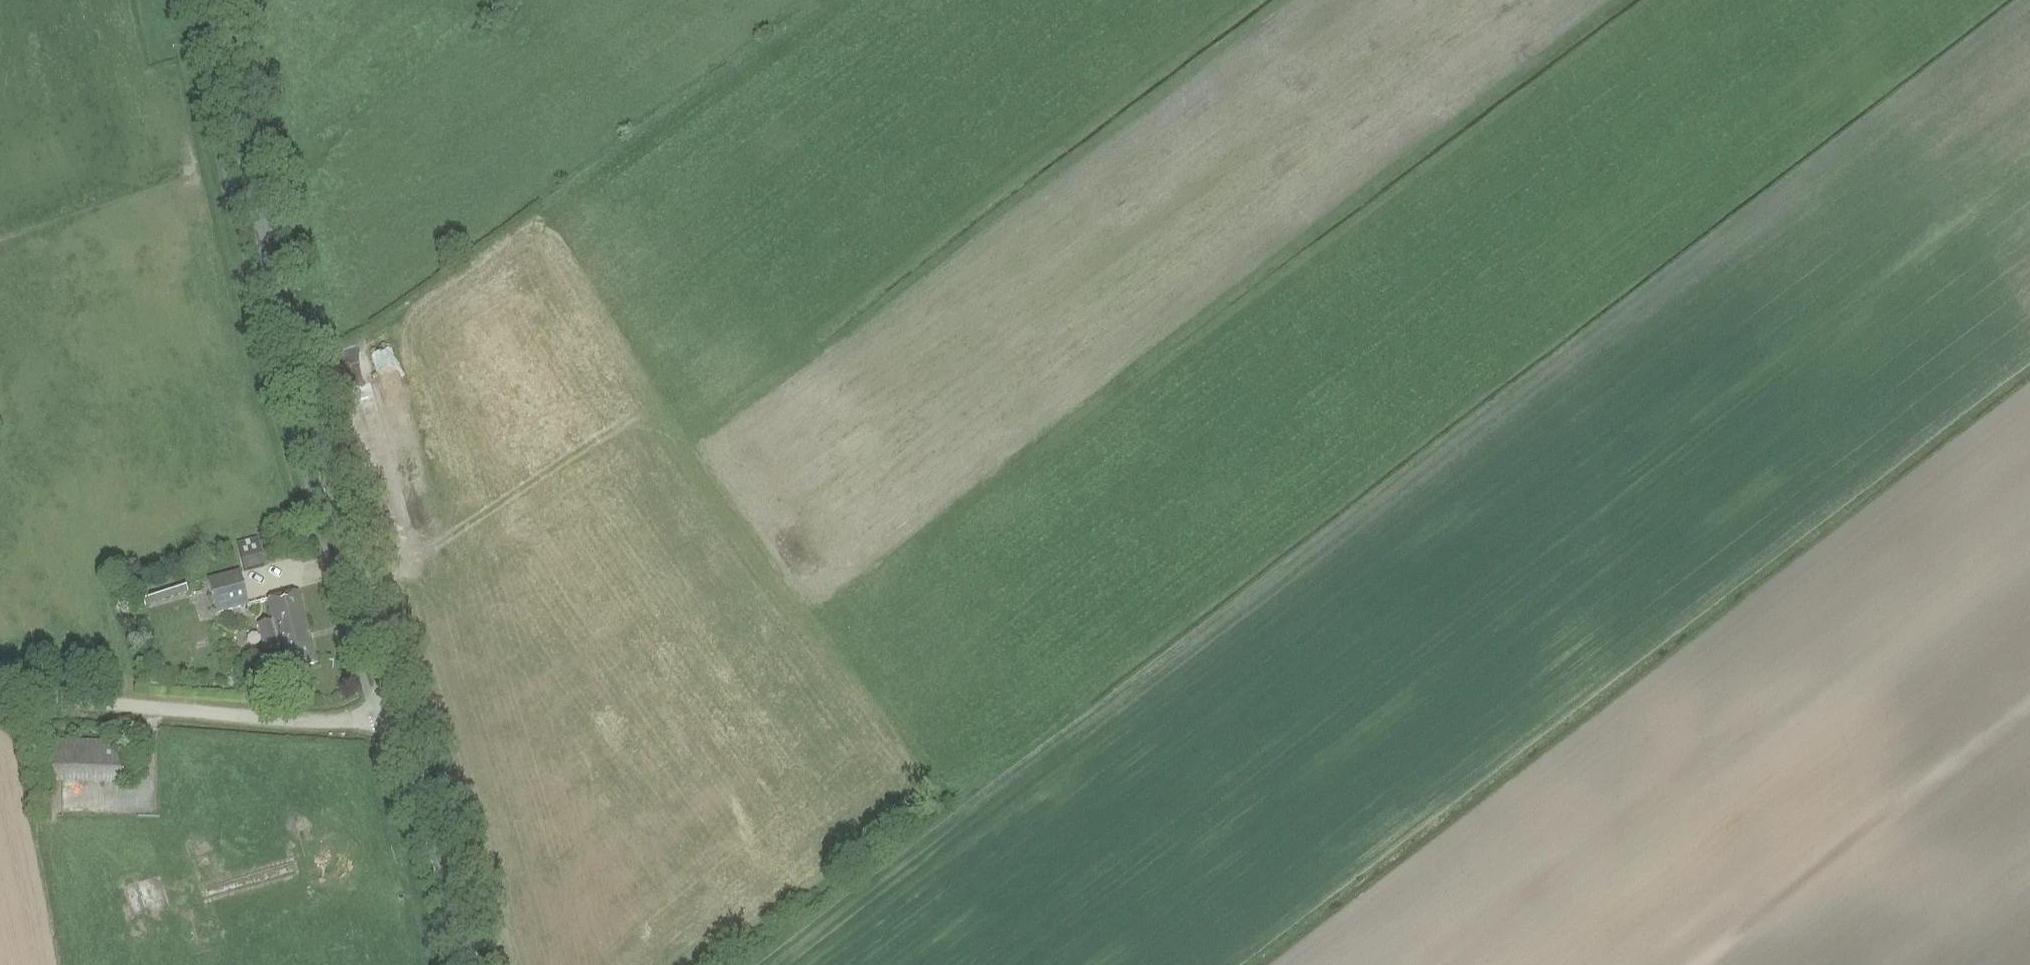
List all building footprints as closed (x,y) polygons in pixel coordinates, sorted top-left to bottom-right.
[(263,567),(256,540),(237,545),(244,572),(263,567)] [(240,574),(207,582),(215,616),(249,607),(240,574)] [(201,579),(187,582),(190,595),(204,591),(201,579)] [(183,581),(140,595),(145,609),(187,594),(183,581)] [(319,665),(300,593),(269,601),(274,622),(258,626),(265,652),(284,647),(291,672),(319,665)] [(274,655),(261,657),(263,669),(276,666),(274,655)] [(167,678),(152,677),(151,687),(166,688),(167,678)] [(44,743),(44,788),(125,788),(125,744),(44,743)]
